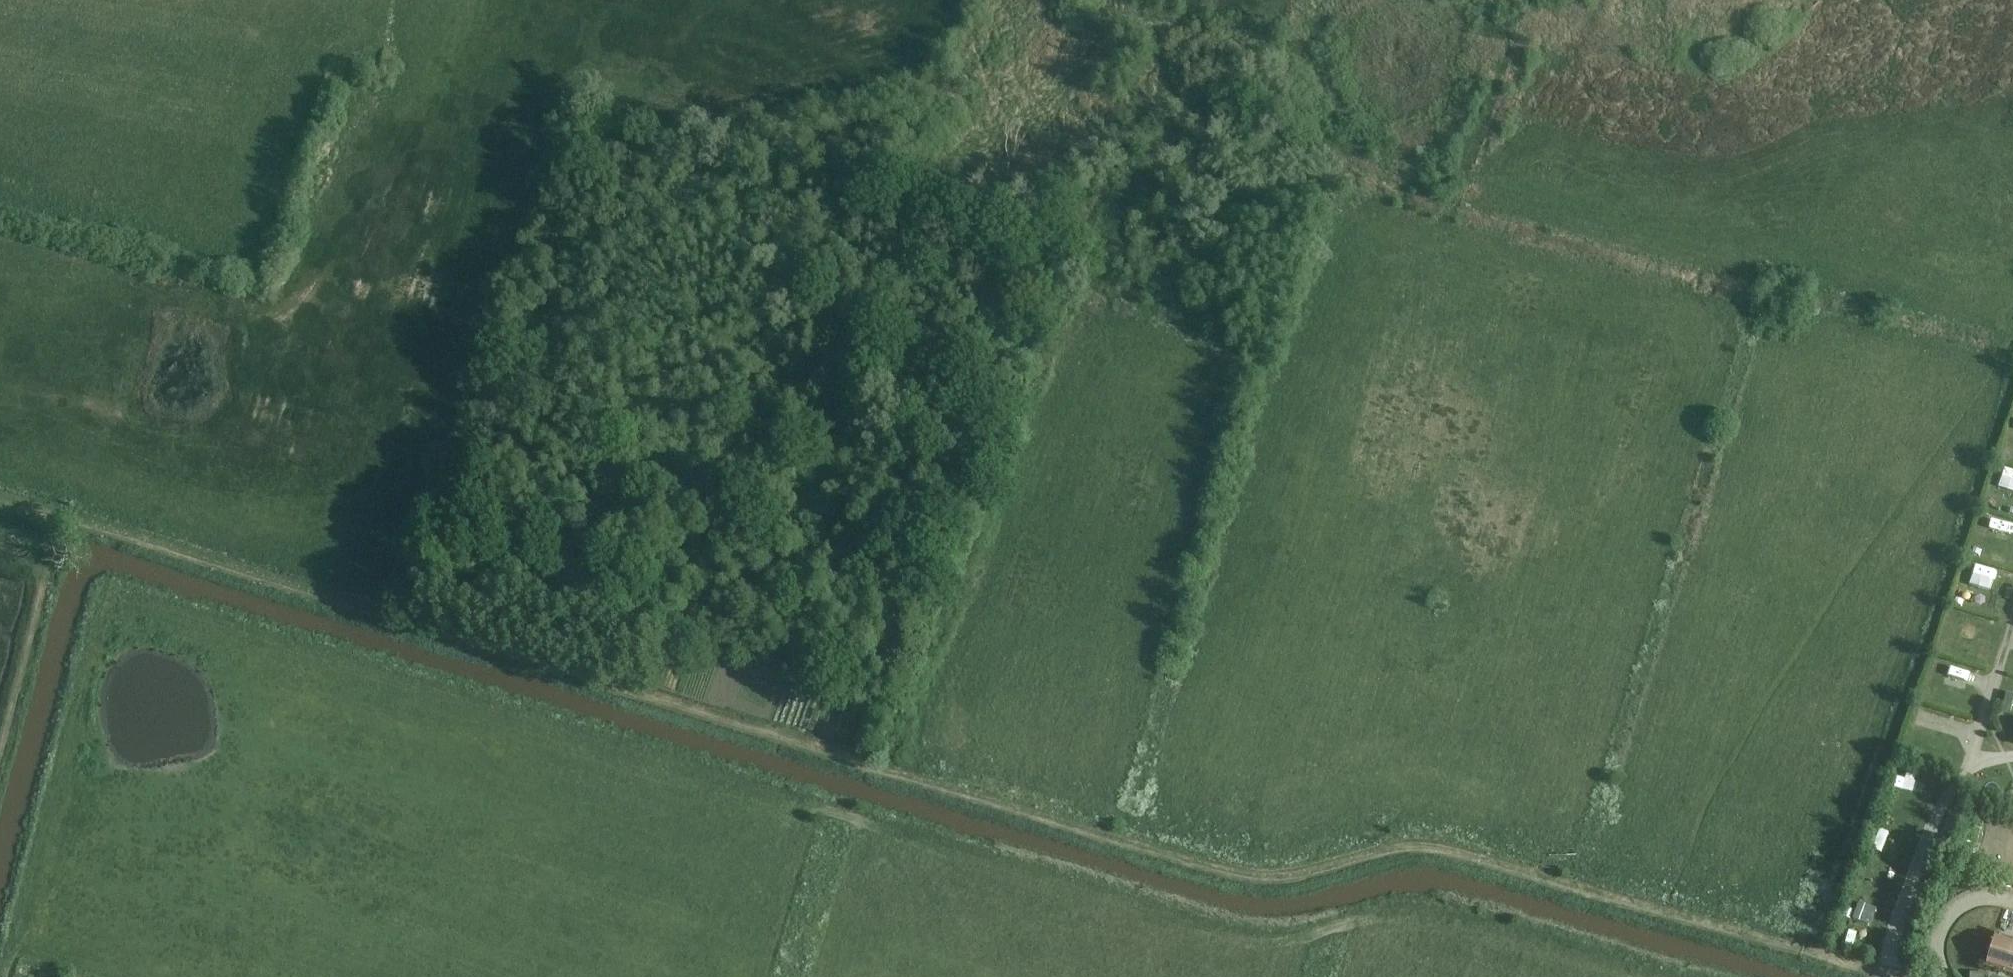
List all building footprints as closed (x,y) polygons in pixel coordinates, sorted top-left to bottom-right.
[(1987,529),(1984,540),(2006,545),(2008,535),(1987,529)] [(1974,576),(1968,596),(1988,602),(1994,582),(1974,576)] [(1986,967),(2012,975),(2012,941),(1995,936),(1986,967)]
